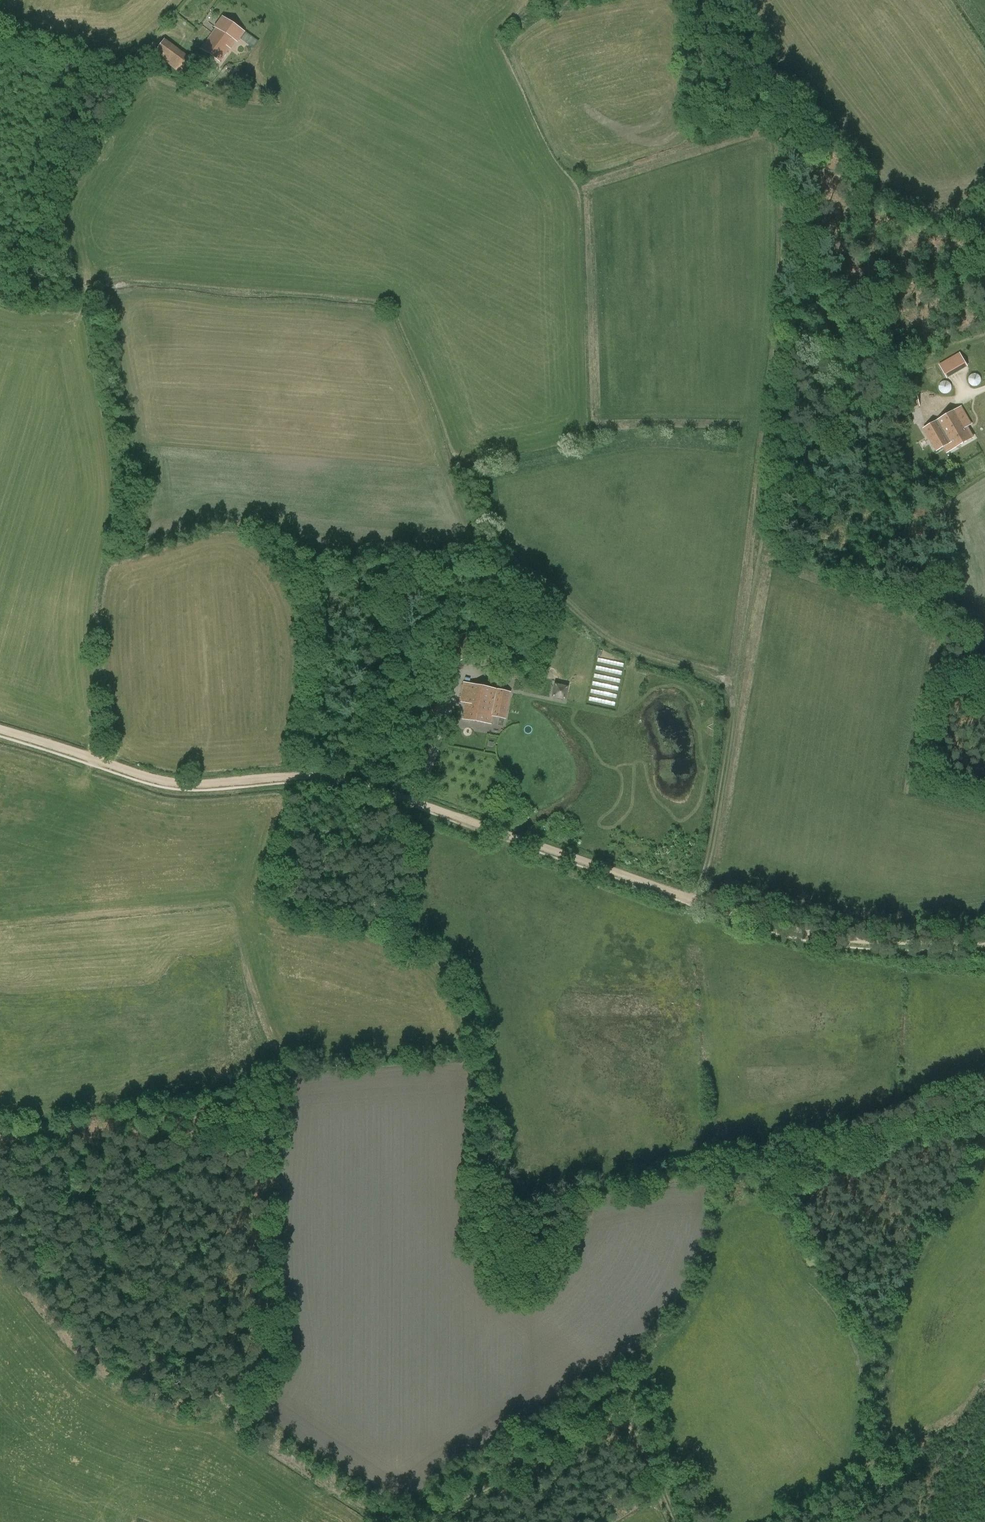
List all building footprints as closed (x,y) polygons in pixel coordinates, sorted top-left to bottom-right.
[(230,48),(235,41),(237,43),(245,32),(222,16),(214,26),(216,27),(200,48),(220,62),(230,48)] [(153,54),(182,75),(193,59),(165,38),(153,54)] [(973,385),(976,385),(979,383),(981,381),(981,378),(979,375),(977,373),(974,373),(971,374),(969,377),(969,380),(970,383),(973,385)] [(943,393),(946,393),(949,392),(951,389),(951,386),(950,383),(947,381),(944,381),(941,382),(939,384),(939,388),(940,391),(943,393)] [(969,421),(961,407),(924,428),(937,451),(950,444),(953,449),(974,437),(966,423),(969,421)] [(619,705),(626,662),(597,658),(591,701),(619,705)] [(491,717),(506,719),(511,692),(463,683),(460,700),(466,702),(462,719),(489,724),(491,717)] [(556,685),(554,695),(564,697),(565,687),(556,685)]
